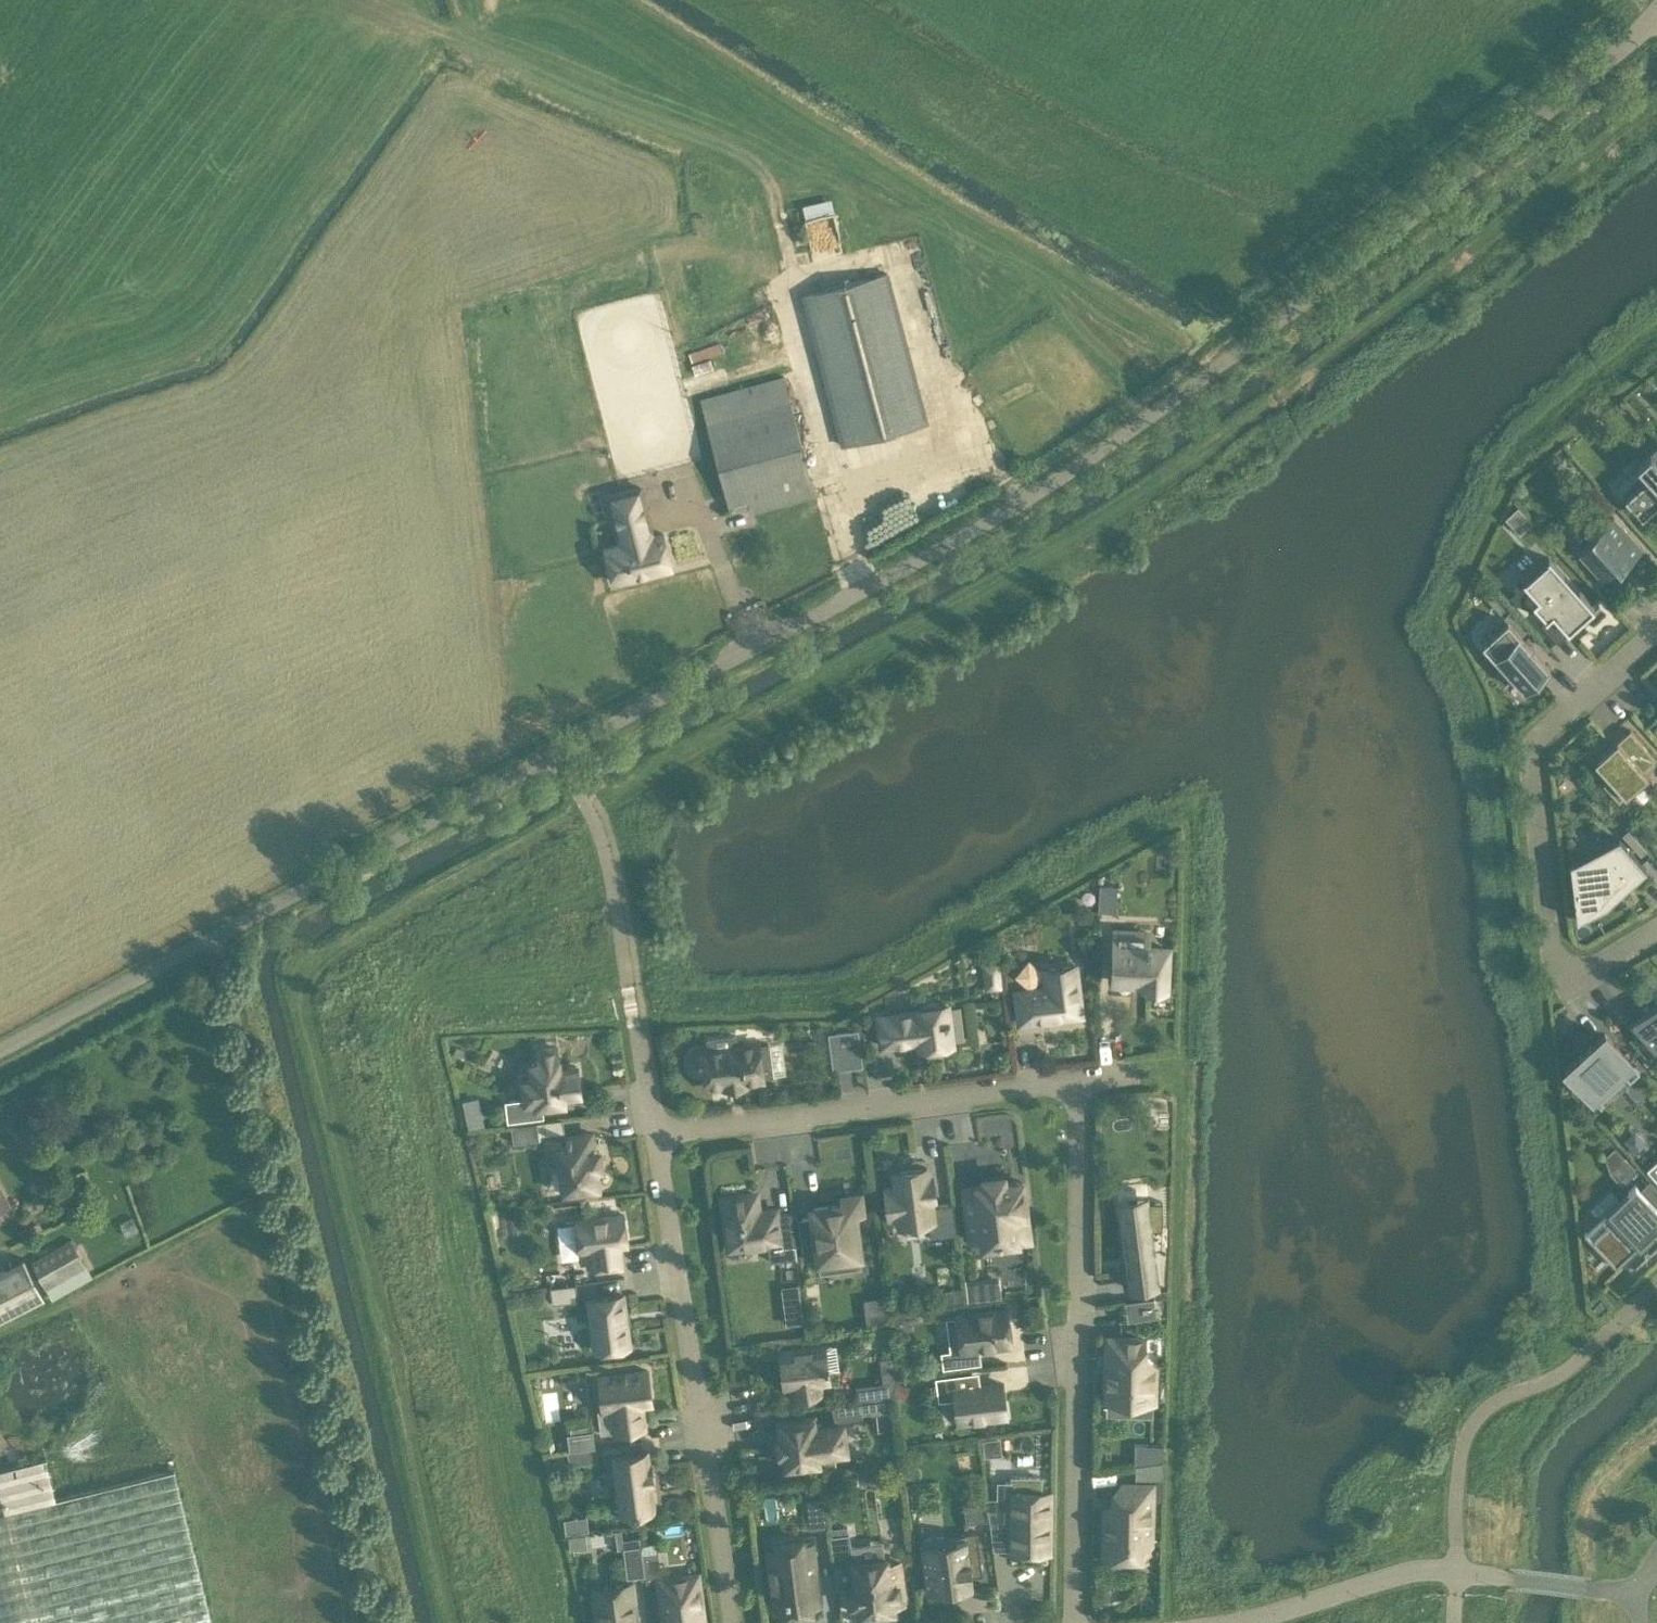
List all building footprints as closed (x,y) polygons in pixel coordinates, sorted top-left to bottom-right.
[(805,199),(806,214),(835,210),(833,196),(805,199)] [(801,295),(841,446),(929,423),(889,271),(801,295)] [(700,397),(729,512),(750,507),(751,512),(815,494),(784,375),(700,397)] [(1615,487),(1624,496),(1641,515),(1656,501),(1656,461),(1650,452),(1637,464),(1638,466),(1615,487)] [(605,546),(614,581),(671,566),(662,532),(646,536),(641,516),(647,514),(640,486),(607,494),(619,543),(605,546)] [(1619,569),(1642,548),(1613,516),(1590,536),(1593,539),(1579,552),(1603,578),(1616,566),(1619,569)] [(1539,621),(1556,640),(1594,606),(1548,556),(1547,557),(1548,558),(1525,579),(1524,578),(1523,579),(1538,597),(1533,602),(1546,616),(1539,621)] [(1524,690),(1550,666),(1520,634),(1528,627),(1517,614),(1509,621),(1507,619),(1481,642),(1499,662),(1495,666),(1510,681),(1513,678),(1524,690)] [(1630,728),(1594,761),(1609,777),(1603,783),(1619,801),(1648,775),(1643,770),(1656,758),(1630,728)] [(1646,849),(1627,829),(1622,834),(1640,854),(1646,849)] [(1570,861),(1570,863),(1574,861),(1580,872),(1572,876),(1573,885),(1572,885),(1576,918),(1578,917),(1578,915),(1604,901),(1601,879),(1608,873),(1617,883),(1640,863),(1645,868),(1646,867),(1618,836),(1570,861)] [(1098,910),(1116,910),(1117,884),(1099,883),(1098,910)] [(1144,984),(1165,985),(1166,946),(1150,945),(1150,943),(1147,942),(1148,931),(1115,930),(1112,977),(1144,979),(1144,984)] [(1001,985),(1002,965),(988,964),(986,984),(1001,985)] [(1050,1015),(1050,1018),(1082,1014),(1075,964),(1044,968),(1046,987),(1015,991),(1019,1022),(1041,1019),(1040,1016),(1050,1015)] [(922,1005),(920,1007),(915,1008),(915,1011),(877,1015),(881,1045),(919,1040),(920,1048),(952,1044),(947,1004),(942,1004),(940,1003),(938,1002),(936,1002),(933,1001),(930,1001),(928,1002),(925,1003),(923,1004),(922,1005)] [(1628,1020),(1655,1048),(1656,1047),(1656,1003),(1628,1020)] [(863,1064),(858,1029),(829,1033),(834,1068),(863,1064)] [(1579,1055),(1565,1068),(1591,1097),(1621,1071),(1630,1081),(1640,1072),(1605,1033),(1591,1045),(1590,1044),(1579,1055)] [(772,1074),(768,1043),(758,1044),(757,1042),(737,1045),(735,1035),(707,1038),(708,1048),(698,1050),(694,1051),(691,1054),(689,1058),(689,1062),(690,1066),(693,1069),(697,1071),(701,1071),(705,1071),(707,1085),(724,1083),(725,1086),(745,1083),(744,1080),(762,1078),(762,1076),(772,1074)] [(580,1092),(576,1065),(559,1068),(556,1046),(538,1048),(540,1062),(531,1063),(533,1078),(523,1079),(526,1098),(505,1101),(508,1120),(543,1116),(541,1103),(563,1100),(563,1094),(580,1092)] [(466,1111),(469,1126),(484,1123),(481,1108),(466,1111)] [(537,1122),(511,1125),(513,1143),(539,1139),(537,1122)] [(596,1166),(601,1166),(599,1150),(594,1150),(591,1131),(546,1137),(549,1167),(560,1165),(563,1189),(598,1185),(596,1166)] [(1614,1145),(1604,1155),(1609,1171),(1617,1164),(1629,1177),(1637,1170),(1625,1157),(1614,1145)] [(1646,1168),(1655,1178),(1656,1177),(1656,1159),(1646,1168)] [(896,1187),(885,1188),(889,1217),(900,1215),(901,1223),(927,1220),(930,1236),(957,1232),(953,1202),(931,1205),(930,1197),(934,1196),(932,1178),(928,1178),(926,1166),(894,1170),(896,1187)] [(964,1187),(972,1245),(1016,1239),(1013,1214),(1025,1212),(1021,1180),(1004,1182),(1003,1175),(983,1177),(984,1184),(964,1187)] [(1635,1184),(1584,1232),(1615,1265),(1656,1227),(1656,1207),(1635,1184)] [(1146,1192),(1117,1197),(1121,1227),(1126,1262),(1120,1262),(1121,1272),(1127,1271),(1129,1288),(1158,1284),(1151,1227),(1162,1228),(1162,1200),(1148,1200),(1146,1192)] [(769,1260),(797,1256),(792,1210),(777,1212),(776,1208),(757,1210),(755,1193),(723,1197),(729,1247),(767,1242),(769,1260)] [(812,1216),(799,1218),(804,1258),(816,1256),(817,1260),(859,1255),(854,1214),(862,1213),(859,1193),(840,1196),(841,1203),(811,1207),(812,1216)] [(626,1244),(622,1213),(576,1219),(580,1250),(593,1248),(595,1269),(621,1266),(618,1245),(626,1244)] [(31,1259),(46,1288),(52,1299),(93,1277),(72,1237),(31,1259)] [(44,1301),(23,1262),(0,1275),(0,1324),(44,1301)] [(967,1301),(984,1299),(981,1277),(964,1279),(967,1301)] [(578,1299),(576,1282),(550,1285),(552,1302),(578,1299)] [(783,1300),(800,1298),(798,1283),(781,1285),(783,1300)] [(960,1288),(945,1289),(947,1301),(961,1300),(960,1288)] [(1168,1296),(1168,1290),(1167,1288),(1153,1290),(1154,1298),(1168,1296)] [(595,1349),(629,1345),(623,1294),(588,1298),(595,1349)] [(885,1319),(884,1294),(866,1295),(867,1320),(885,1319)] [(1154,1297),(1124,1300),(1127,1319),(1156,1316),(1154,1297)] [(1011,1343),(1006,1308),(956,1314),(961,1348),(941,1351),(943,1367),(981,1362),(979,1347),(1011,1343)] [(1126,1405),(1130,1410),(1145,1410),(1149,1406),(1149,1399),(1153,1400),(1154,1365),(1142,1365),(1143,1338),(1108,1337),(1107,1352),(1106,1352),(1106,1368),(1107,1368),(1106,1398),(1126,1399),(1126,1405)] [(794,1386),(795,1395),(821,1391),(820,1382),(830,1381),(828,1371),(837,1369),(834,1344),(825,1346),(825,1344),(780,1350),(784,1387),(794,1386)] [(893,1356),(880,1358),(883,1381),(896,1380),(893,1356)] [(925,1362),(912,1364),(911,1356),(898,1358),(900,1373),(926,1370),(925,1362)] [(652,1402),(647,1369),(626,1372),(625,1371),(620,1372),(620,1373),(599,1375),(599,1380),(594,1381),(597,1404),(602,1403),(603,1408),(613,1407),(616,1430),(644,1427),(641,1403),(652,1402)] [(984,1418),(1003,1415),(1006,1415),(1002,1381),(973,1385),(972,1372),(936,1376),(939,1399),(956,1397),(959,1421),(984,1418)] [(904,1397),(909,1385),(896,1380),(892,1392),(904,1397)] [(889,1396),(868,1399),(869,1413),(891,1411),(889,1396)] [(834,1419),(846,1417),(861,1415),(859,1399),(833,1402),(834,1419)] [(872,1430),(892,1428),(890,1412),(871,1414),(872,1430)] [(814,1426),(812,1416),(778,1420),(780,1435),(777,1435),(780,1452),(784,1452),(785,1465),(818,1460),(817,1453),(846,1449),(842,1422),(814,1426)] [(567,1432),(569,1449),(595,1446),(593,1429),(567,1432)] [(1149,1444),(1149,1462),(1163,1461),(1164,1445),(1149,1444)] [(566,1450),(568,1463),(597,1460),(595,1446),(569,1449),(566,1450)] [(649,1463),(647,1450),(613,1455),(620,1511),(654,1507),(651,1482),(652,1482),(650,1463),(649,1463)] [(173,1467),(55,1496),(45,1456),(0,1467),(0,1622),(211,1622),(173,1467)] [(825,1467),(837,1466),(836,1456),(824,1458),(825,1467)] [(1163,1478),(1163,1461),(1149,1462),(1136,1464),(1135,1477),(1163,1478)] [(1049,1550),(1049,1490),(1042,1490),(1042,1477),(1011,1477),(1011,1482),(998,1482),(997,1524),(1010,1524),(1010,1550),(1049,1550)] [(1106,1508),(1105,1555),(1107,1555),(1107,1556),(1107,1558),(1108,1559),(1109,1561),(1109,1562),(1110,1564),(1111,1564),(1113,1566),(1116,1567),(1118,1567),(1120,1567),(1123,1567),(1125,1566),(1126,1565),(1128,1563),(1129,1561),(1130,1559),(1131,1558),(1131,1556),(1133,1556),(1134,1540),(1149,1541),(1151,1484),(1122,1483),(1122,1509),(1106,1508)] [(827,1526),(823,1496),(805,1499),(806,1501),(808,1500),(811,1526),(825,1525),(825,1526),(827,1526)] [(966,1522),(988,1519),(986,1505),(964,1508),(966,1522)] [(587,1514),(565,1517),(566,1530),(588,1527),(587,1514)] [(973,1584),(972,1575),(983,1573),(977,1530),(945,1535),(945,1540),(921,1544),(927,1590),(954,1586),(973,1584)] [(834,1558),(851,1556),(849,1533),(831,1536),(834,1558)] [(787,1606),(818,1603),(810,1543),(790,1545),(791,1557),(771,1559),(775,1596),(786,1595),(787,1606)] [(644,1574),(642,1553),(641,1549),(623,1551),(627,1576),(644,1574)] [(660,1579),(661,1579),(657,1551),(642,1553),(644,1574),(645,1582),(660,1580),(660,1579)] [(858,1614),(894,1609),(893,1603),(905,1601),(900,1561),(887,1562),(887,1556),(851,1561),(854,1584),(846,1585),(849,1604),(857,1603),(858,1614)] [(661,1586),(666,1622),(702,1622),(696,1575),(661,1579),(660,1579),(660,1580),(661,1586)] [(596,1587),(600,1622),(635,1622),(630,1583),(596,1587)]
